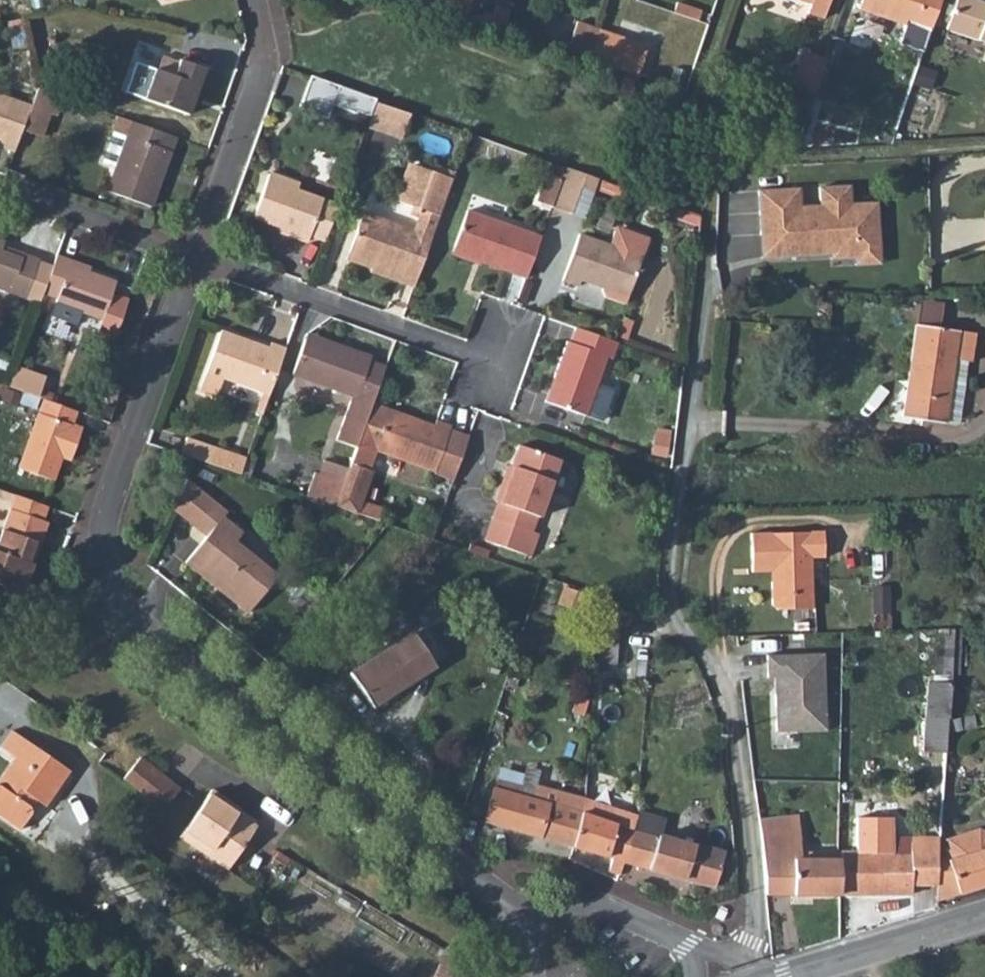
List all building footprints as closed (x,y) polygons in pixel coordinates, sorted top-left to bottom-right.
[(421,2),(466,17),(472,0),(421,0),(421,2)] [(810,3),(807,11),(822,17),(828,0),(802,0),(810,3)] [(858,8),(918,29),(912,47),(922,50),(939,0),(861,0),(858,8)] [(978,0),(955,0),(945,29),(984,42),(984,2),(978,0)] [(496,2),(489,20),(505,26),(512,8),(496,2)] [(549,45),(589,59),(598,30),(599,28),(559,14),(549,45)] [(589,59),(636,75),(646,46),(598,30),(589,59)] [(790,85),(813,93),(824,60),(801,52),(793,78),(790,85)] [(143,98),(187,113),(192,101),(198,84),(204,86),(210,70),(179,60),(173,76),(154,69),(153,71),(139,66),(134,68),(128,86),(130,92),(144,97),(143,98)] [(776,80),(790,85),(793,78),(779,73),(776,80)] [(369,113),(374,97),(309,74),(297,106),(325,116),(330,102),(353,110),(354,108),(369,113)] [(192,101),(198,103),(204,86),(198,84),(192,101)] [(21,132),(40,138),(49,114),(56,94),(38,88),(31,106),(21,132)] [(49,114),(57,117),(63,97),(56,94),(49,114)] [(21,132),(31,106),(0,95),(0,142),(0,147),(14,152),(21,132)] [(369,113),(367,118),(404,132),(412,111),(374,97),(369,113)] [(127,130),(133,132),(136,123),(116,116),(113,125),(127,130)] [(149,206),(173,137),(136,123),(133,132),(127,130),(106,190),(149,206)] [(399,202),(416,154),(410,151),(393,199),(399,202)] [(348,252),(371,261),(370,264),(415,281),(455,167),(454,167),(434,160),(416,154),(399,202),(420,209),(412,230),(363,212),(348,252)] [(434,160),(454,167),(456,161),(436,154),(434,160)] [(548,172),(561,177),(566,166),(552,161),(548,172)] [(551,206),(570,212),(579,184),(592,188),(595,177),(566,166),(561,177),(551,205),(551,206)] [(538,200),(551,205),(561,177),(548,172),(538,200)] [(323,239),(336,204),(297,190),(298,184),(268,173),(253,216),(280,226),(278,230),(307,240),(309,234),(323,239)] [(807,188),(765,191),(768,235),(791,234),(792,251),(812,250),(812,255),(838,253),(845,253),(845,258),(863,257),(870,256),(869,249),(887,248),(884,202),(858,203),(857,185),(827,187),(828,205),(808,206),(807,188)] [(454,245),(482,255),(480,260),(525,277),(540,237),(466,210),(454,245)] [(577,234),(561,280),(577,285),(579,279),(607,290),(626,296),(644,242),(641,235),(618,227),(611,231),(607,244),(577,234)] [(791,234),(768,235),(769,257),(812,255),(812,250),(792,251),(791,234)] [(454,245),(450,253),(479,264),(480,260),(482,255),(454,245)] [(0,250),(0,251),(20,258),(22,253),(1,246),(0,250)] [(870,256),(863,257),(863,264),(888,263),(887,248),(869,249),(870,256)] [(22,297),(37,259),(22,253),(20,258),(0,251),(0,289),(22,297)] [(347,256),(370,264),(371,261),(348,252),(347,256)] [(42,292),(56,297),(55,301),(81,310),(101,318),(114,283),(88,273),(68,266),(71,261),(55,255),(42,292)] [(68,266),(88,273),(89,268),(71,261),(68,266)] [(577,285),(605,296),(607,290),(579,279),(577,285)] [(55,301),(50,314),(76,323),(81,310),(55,301)] [(901,416),(944,422),(945,419),(957,421),(963,382),(951,381),(953,359),(971,361),(974,334),(915,325),(901,416)] [(548,402),(585,415),(606,357),(610,358),(616,342),(574,327),(569,342),(565,341),(553,377),(557,378),(548,402)] [(267,396),(284,349),(270,344),(268,349),(218,331),(198,390),(215,396),(220,379),(267,396)] [(304,340),(331,350),(333,344),(306,334),(304,340)] [(304,340),(291,374),(352,395),(336,441),(355,448),(356,445),(371,403),(384,367),(369,362),(370,357),(333,344),(331,350),(304,340)] [(7,386),(39,398),(42,389),(47,377),(15,365),(7,386)] [(544,401),(548,402),(557,378),(553,377),(544,401)] [(39,398),(42,399),(50,402),(53,393),(42,389),(39,398)] [(42,399),(17,468),(52,480),(60,457),(69,460),(80,428),(72,425),(77,411),(50,402),(42,399)] [(356,445),(374,451),(454,479),(468,438),(448,431),(450,426),(436,421),(434,425),(371,403),(356,445)] [(349,465),(367,471),(374,451),(356,445),(355,448),(349,465)] [(498,501),(492,519),(485,541),(531,556),(539,534),(529,531),(535,515),(537,516),(557,460),(518,445),(510,467),(512,467),(500,502),(498,501)] [(210,465),(240,474),(245,460),(216,450),(210,465)] [(326,477),(343,482),(347,469),(331,464),(326,477)] [(498,501),(500,502),(512,467),(510,467),(506,465),(493,500),(498,501)] [(307,497),(335,507),(343,482),(326,477),(315,473),(307,497)] [(212,584),(216,579),(235,595),(231,601),(247,614),(278,577),(235,541),(242,532),(222,517),(226,511),(186,480),(173,508),(206,536),(185,562),(212,584)] [(0,533),(0,585),(21,597),(33,563),(28,561),(35,540),(40,542),(47,523),(42,521),(47,507),(13,495),(0,533)] [(826,533),(753,535),(755,573),(774,573),(779,572),(779,579),(774,584),(775,606),(780,611),(799,611),(798,596),(815,595),(813,559),(827,558),(826,533)] [(33,563),(40,542),(35,540),(28,561),(33,563)] [(212,584),(231,601),(235,595),(216,579),(212,584)] [(875,614),(891,613),(890,587),(874,587),(875,614)] [(799,611),(815,610),(815,595),(798,596),(799,611)] [(941,628),(936,672),(961,674),(965,631),(941,628)] [(349,672),(370,704),(396,687),(398,690),(434,666),(412,631),(349,672)] [(823,653),(764,653),(764,675),(774,675),(775,731),(824,731),(823,653)] [(945,752),(948,721),(950,682),(928,680),(923,751),(945,752)] [(571,710),(582,714),(586,702),(575,699),(571,710)] [(19,829),(38,802),(43,805),(68,769),(11,729),(0,744),(0,746),(13,755),(20,759),(2,786),(0,785),(0,816),(19,829)] [(2,786),(20,759),(13,755),(0,774),(0,785),(2,786)] [(123,776),(162,806),(177,787),(139,756),(123,776)] [(551,789),(497,774),(494,787),(547,802),(551,789)] [(572,846),(580,810),(583,810),(585,798),(584,798),(551,789),(547,802),(494,787),(484,821),(572,846)] [(204,798),(251,831),(255,826),(235,812),(225,805),(228,799),(212,788),(204,798)] [(180,835),(189,841),(193,835),(210,846),(206,852),(227,867),(251,831),(204,798),(180,835)] [(572,846),(608,856),(604,869),(617,873),(622,861),(632,827),(634,821),(635,816),(635,814),(585,798),(583,810),(580,810),(572,846)] [(225,805),(235,812),(239,807),(228,799),(225,805)] [(757,820),(765,893),(839,893),(839,851),(836,851),(800,851),(800,842),(797,815),(757,820)] [(632,827),(657,834),(659,828),(634,821),(632,827)] [(622,861),(713,887),(723,852),(694,843),(693,844),(657,834),(632,827),(622,861)] [(189,841),(206,852),(210,846),(193,835),(189,841)] [(839,851),(839,893),(910,893),(910,884),(937,884),(938,858),(939,836),(845,835),(845,851),(839,851)] [(800,842),(800,851),(836,851),(837,842),(800,842)] [(937,900),(984,885),(984,848),(973,852),(970,846),(945,853),(945,856),(938,858),(937,884),(937,898),(937,900)] [(272,857),(282,864),(287,855),(277,849),(272,857)] [(715,915),(723,918),(726,910),(718,907),(715,915)] [(220,928),(230,936),(234,931),(234,930),(224,922),(220,928)] [(230,936),(239,943),(243,938),(234,931),(230,936)] [(470,966),(443,950),(432,976),(466,976),(470,966)]
